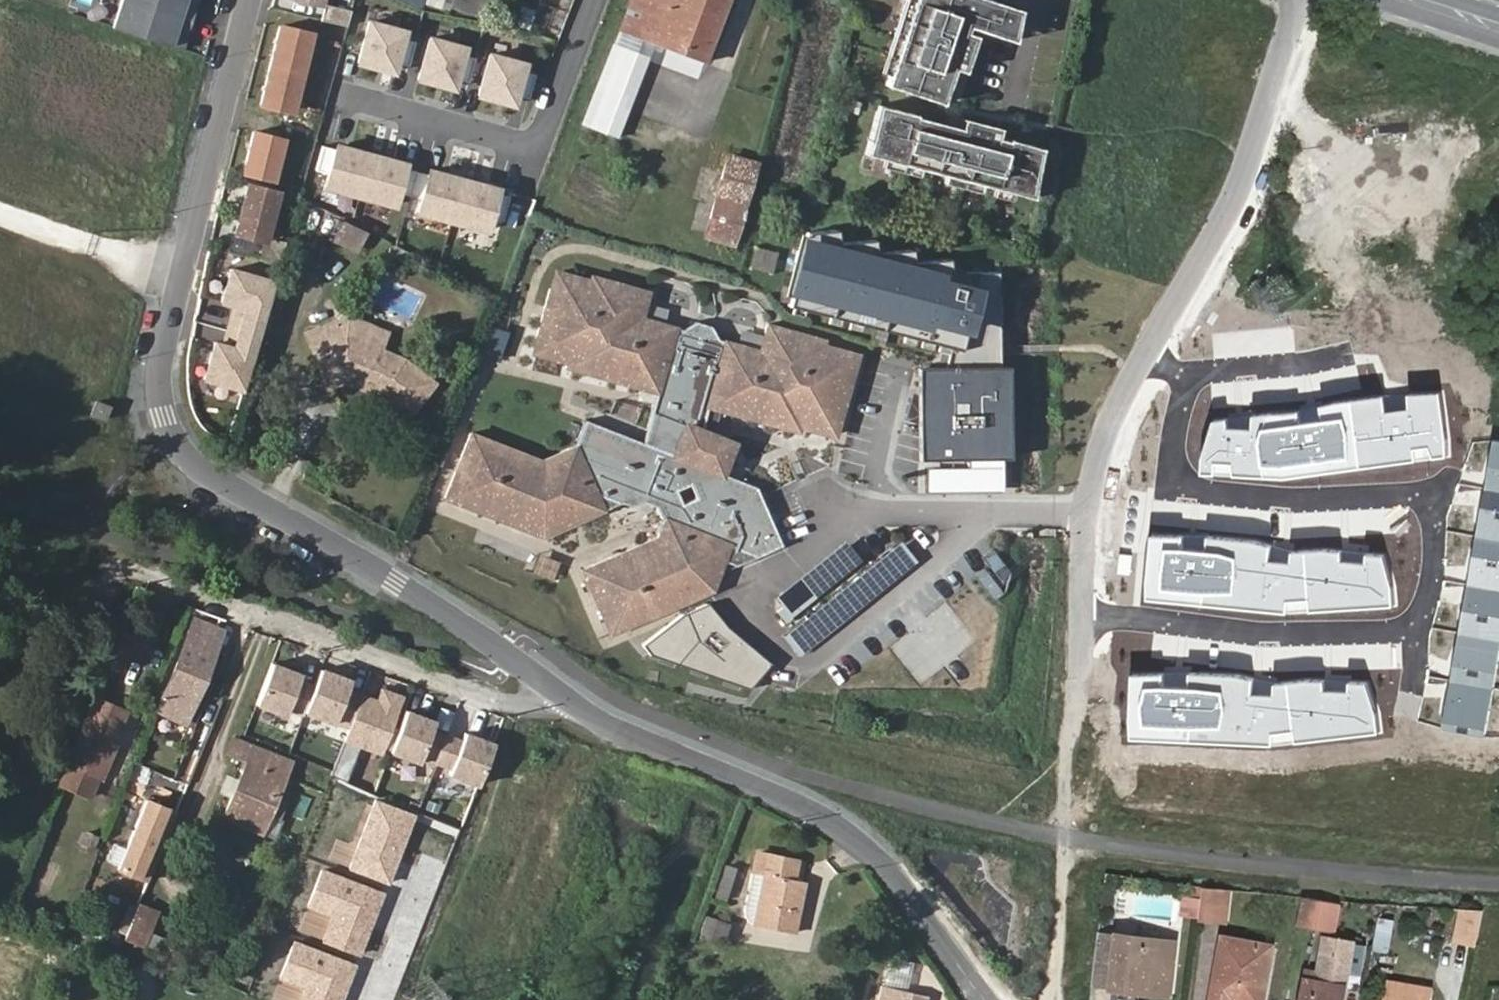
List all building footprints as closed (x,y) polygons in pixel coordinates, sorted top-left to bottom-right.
[(118,27),(181,48),(184,37),(190,39),(201,0),(126,0),(118,27)] [(316,0),(286,0),(284,8),(316,15),(319,3),(319,1),(316,0)] [(488,12),(491,0),(445,0),(488,12)] [(620,28),(656,41),(704,59),(724,0),(631,0),(620,28)] [(890,81),(947,99),(958,64),(968,67),(980,31),(971,28),(973,22),(1018,37),(1028,7),(1008,0),(917,0),(890,81)] [(316,15),(342,21),(345,9),(319,3),(316,15)] [(402,28),(368,19),(357,60),(392,69),(394,60),(407,63),(413,39),(400,35),(402,28)] [(311,30),(280,23),(261,100),(292,108),(311,30)] [(620,28),(615,40),(651,55),(656,41),(620,28)] [(463,44),(428,35),(417,76),(452,85),(455,76),(467,80),(474,55),(461,52),(463,44)] [(190,39),(184,37),(181,48),(187,50),(190,39)] [(615,40),(601,77),(638,91),(651,55),(615,40)] [(523,61),(488,51),(477,92),(513,101),(515,92),(528,96),(534,71),(521,68),(523,61)] [(638,91),(601,77),(583,123),(621,137),(638,91)] [(881,106),(869,155),(1032,197),(1045,148),(1010,139),(1009,141),(999,138),(1002,129),(965,120),(962,129),(918,118),(918,116),(881,106)] [(274,178),(283,137),(254,130),(244,172),(274,178)] [(336,144),(320,140),(313,167),(325,170),(322,183),(358,192),(369,152),(336,143),(336,144)] [(759,159),(729,150),(703,234),(734,243),(759,159)] [(403,161),(369,152),(358,192),(391,201),(394,189),(408,193),(415,168),(402,165),(403,161)] [(426,171),(415,168),(408,193),(419,196),(416,208),(452,218),(463,177),(427,167),(426,171)] [(496,186),(463,177),(452,218),(485,226),(488,214),(501,217),(508,193),(495,190),(496,186)] [(273,192),(251,186),(239,233),(261,238),(273,192)] [(337,223),(332,243),(356,249),(361,229),(337,223)] [(835,229),(807,232),(787,306),(948,348),(999,348),(998,271),(948,273),(948,257),(912,258),(912,250),(874,252),(874,238),(837,243),(835,229)] [(260,249),(257,262),(275,266),(280,246),(269,243),(267,251),(260,249)] [(473,432),(447,496),(544,536),(623,502),(634,506),(645,502),(657,507),(661,518),(666,520),(657,535),(582,567),(610,632),(715,587),(724,562),(736,566),(783,545),(757,485),(723,473),(734,442),(685,423),(689,410),(693,396),(800,427),(802,422),(831,431),(836,412),(842,414),(855,369),(850,367),(855,349),(826,341),(827,336),(766,319),(762,334),(758,349),(717,339),(710,327),(694,322),(680,329),(642,318),(646,303),(651,286),(594,270),(593,275),(564,266),(558,284),(553,283),(540,328),(545,330),(540,346),(570,354),(569,359),(625,375),(626,370),(660,380),(654,403),(652,409),(645,435),(643,443),(584,421),(575,444),(543,460),(473,432)] [(270,283),(228,272),(220,306),(233,309),(224,349),(215,347),(207,384),(241,392),(270,283)] [(382,353),(388,335),(350,321),(336,327),(350,341),(382,353)] [(483,326),(476,355),(498,360),(505,331),(483,326)] [(355,363),(363,370),(386,393),(381,398),(407,421),(435,386),(408,362),(382,353),(350,341),(336,327),(307,343),(325,380),(355,363)] [(999,354),(948,355),(944,367),(918,367),(919,458),(969,458),(970,467),(1001,466),(1001,457),(1008,457),(1006,366),(999,366),(999,354)] [(330,389),(363,370),(355,363),(325,380),(330,389)] [(1451,462),(1444,390),(1412,393),(1414,409),(1389,412),(1385,395),(1324,404),(1324,419),(1305,421),(1302,408),(1276,411),(1252,415),(1253,427),(1230,430),(1228,419),(1210,421),(1200,451),(1200,475),(1290,482),(1451,462)] [(111,404),(97,399),(92,413),(106,418),(111,404)] [(1498,440),(1445,729),(1485,737),(1498,662),(1498,440)] [(1186,530),(1153,527),(1148,596),(1290,611),(1394,608),(1394,584),(1389,554),(1371,552),(1369,563),(1346,560),(1347,548),(1323,545),(1295,549),(1293,562),(1270,558),(1273,539),(1210,532),(1210,546),(1185,543),(1186,530)] [(553,582),(561,560),(534,551),(526,572),(553,582)] [(683,613),(646,642),(651,653),(751,688),(771,663),(729,626),(709,603),(683,613)] [(222,634),(199,625),(163,714),(185,723),(222,634)] [(305,676),(277,665),(261,706),(290,717),(293,710),(307,715),(308,712),(318,688),(302,683),(305,676)] [(325,671),(318,688),(308,712),(340,725),(340,723),(353,728),(365,696),(351,691),(354,682),(325,671)] [(1167,672),(1133,672),(1133,740),(1275,745),(1379,735),(1377,711),(1370,682),(1352,681),(1351,692),(1327,691),(1328,679),(1303,677),(1276,683),(1275,696),(1252,694),(1253,675),(1191,672),(1191,687),(1166,685),(1167,672)] [(381,702),(365,696),(353,728),(334,777),(351,784),(365,747),(386,755),(388,750),(394,753),(401,735),(394,732),(406,699),(386,691),(381,702)] [(103,701),(75,766),(88,772),(102,741),(117,746),(131,715),(103,701)] [(410,713),(401,735),(394,753),(424,764),(426,760),(440,765),(450,738),(435,732),(438,724),(410,713)] [(466,744),(450,738),(440,765),(456,771),(454,776),(484,787),(500,747),(469,735),(466,744)] [(102,741),(88,772),(102,779),(117,746),(102,741)] [(270,816),(278,797),(286,778),(292,763),(236,741),(230,756),(248,763),(225,820),(263,834),(270,816)] [(292,802),(278,797),(270,816),(284,821),(292,802)] [(167,809),(145,800),(117,869),(140,878),(167,809)] [(414,817),(375,803),(351,866),(390,881),(414,817)] [(760,856),(755,874),(767,876),(759,926),(798,933),(807,887),(796,884),(798,865),(760,856)] [(727,868),(717,899),(729,902),(739,870),(727,868)] [(383,893),(320,869),(305,907),(332,917),(323,941),(358,955),(383,893)] [(767,876),(755,874),(745,923),(759,926),(767,876)] [(1203,888),(1199,919),(1215,921),(1220,890),(1203,888)] [(1229,923),(1233,891),(1220,890),(1215,921),(1229,923)] [(1302,898),(1298,925),(1331,931),(1335,903),(1302,898)] [(139,947),(158,913),(137,901),(118,935),(139,947)] [(1483,909),(1465,908),(1460,934),(1478,938),(1483,909)] [(1389,953),(1395,921),(1380,918),(1374,950),(1389,953)] [(709,920),(704,938),(725,944),(731,925),(709,920)] [(1110,989),(1127,992),(1129,984),(1138,985),(1138,993),(1168,998),(1176,943),(1118,935),(1099,932),(1092,983),(1111,986),(1110,989)] [(1224,940),(1213,999),(1233,999),(1240,999),(1262,999),(1271,949),(1224,940)] [(293,941),(278,979),(305,990),(301,999),(342,999),(355,966),(293,941)] [(1348,967),(1322,962),(1318,983),(1305,982),(1302,999),(1342,999),(1348,967)] [(1384,999),(1432,999),(1434,988),(1389,978),(1384,999)] [(1129,984),(1127,992),(1138,993),(1138,985),(1129,984)] [(935,998),(884,987),(881,999),(934,999),(935,998)]
